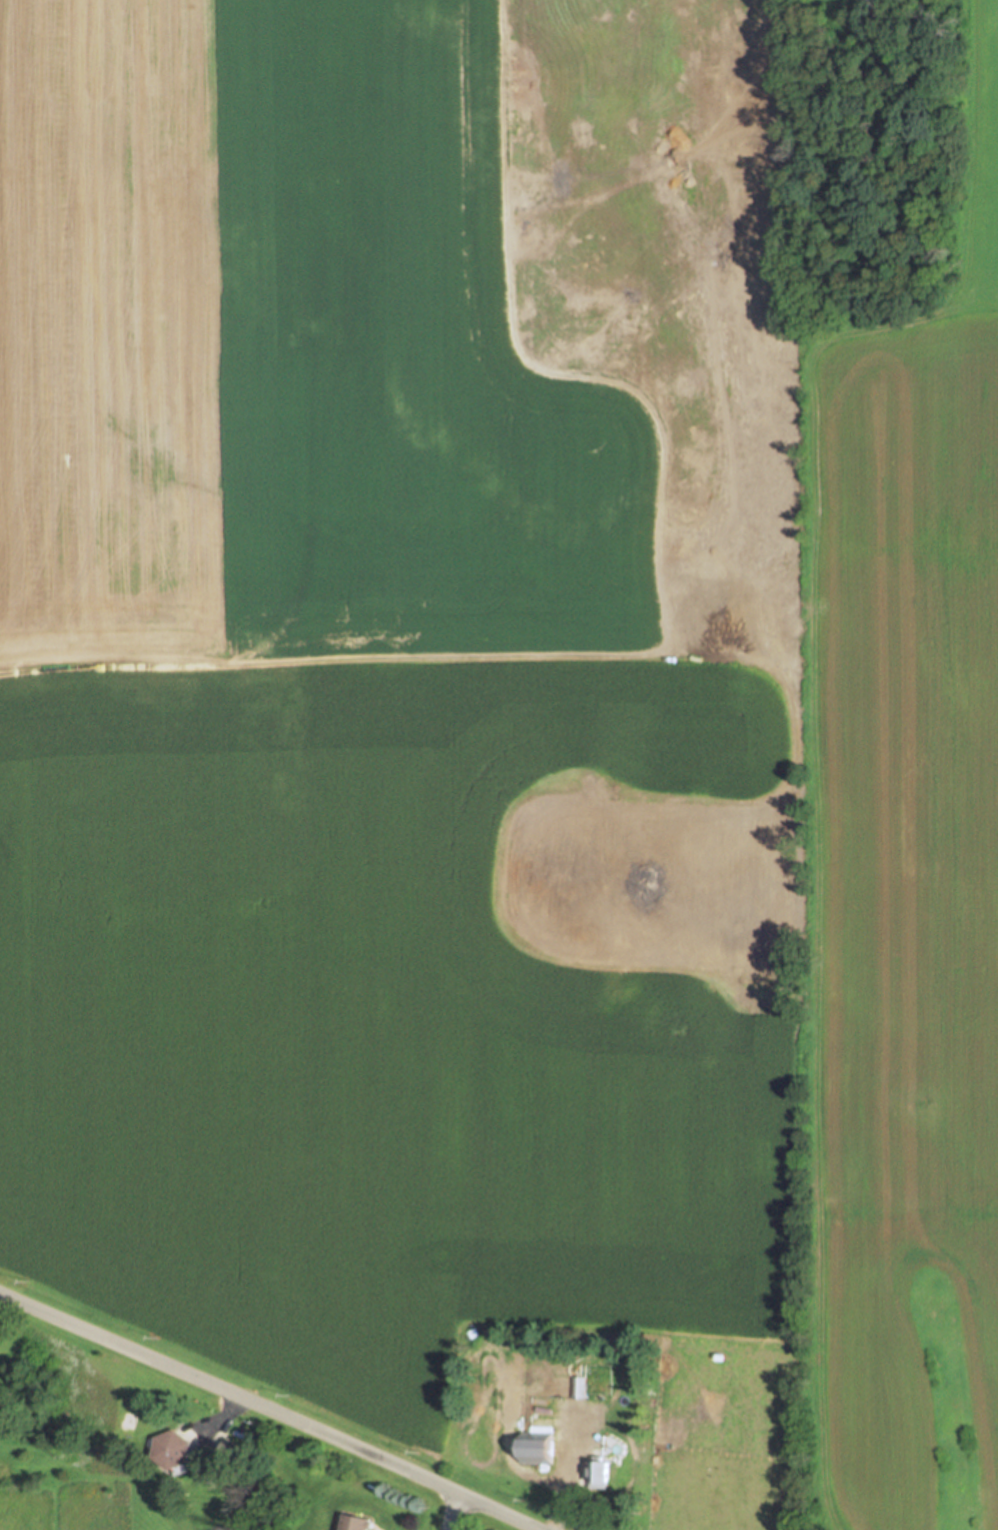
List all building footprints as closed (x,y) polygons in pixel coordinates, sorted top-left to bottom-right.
[(572,1376),(571,1400),(585,1400),(586,1377),(572,1376)] [(193,1442),(177,1430),(158,1437),(156,1459),(172,1471),(191,1463),(193,1442)] [(520,1432),(519,1464),(551,1464),(551,1433),(520,1432)] [(229,1439),(218,1455),(235,1465),(245,1450),(229,1439)] [(594,1457),(594,1461),(591,1461),(591,1484),(610,1485),(610,1462),(602,1462),(602,1457),(594,1457)] [(374,1523),(371,1523),(371,1521),(347,1515),(344,1529),(370,1529),(372,1529),(374,1523)]
